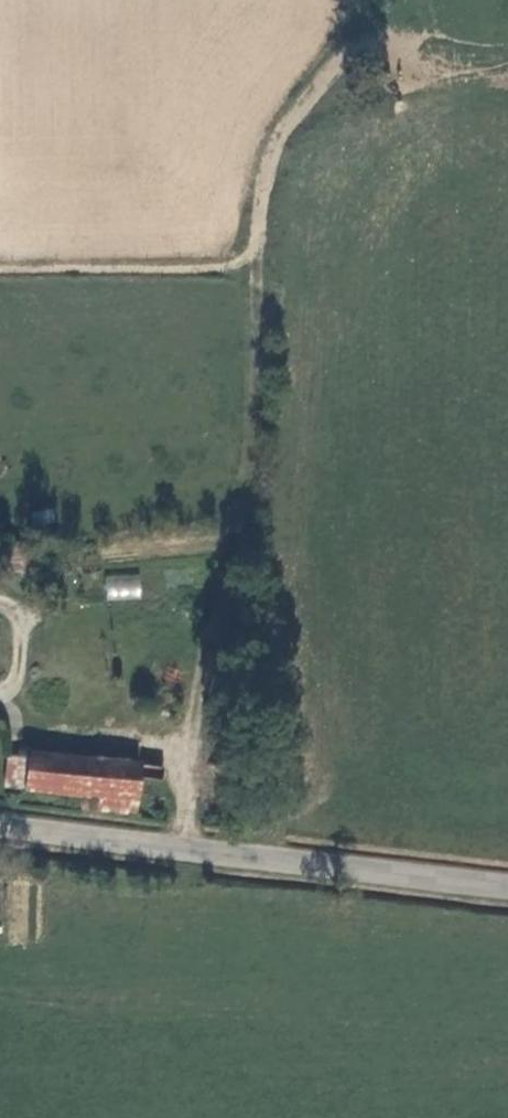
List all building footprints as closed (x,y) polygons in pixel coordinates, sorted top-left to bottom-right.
[(105,599),(140,600),(141,575),(105,574),(105,599)] [(67,803),(119,809),(123,752),(15,742),(14,752),(0,751),(0,779),(68,786),(67,803)]
